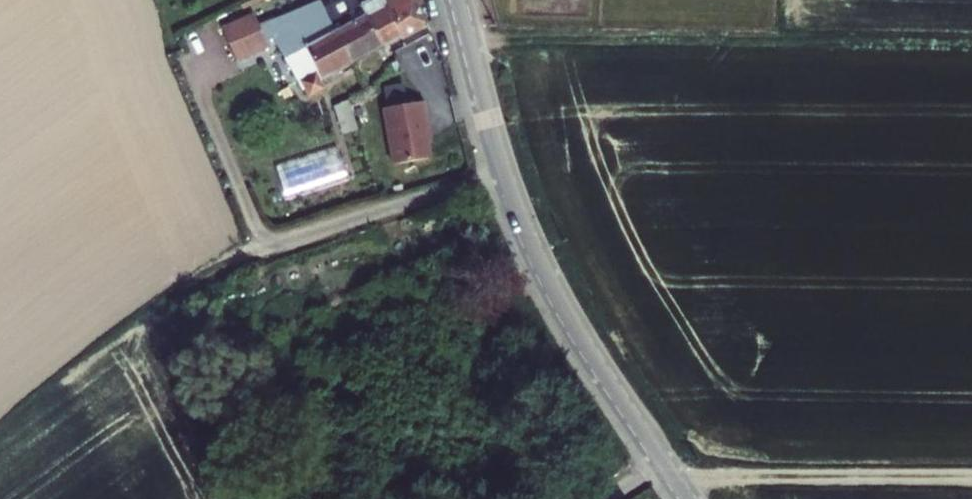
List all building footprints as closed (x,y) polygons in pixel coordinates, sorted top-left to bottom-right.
[(352,67),(383,51),(355,0),(347,0),(324,12),(352,67)] [(383,51),(404,39),(391,15),(396,12),(390,0),(355,0),(383,51)] [(404,39),(427,27),(414,0),(390,0),(396,12),(391,15),(404,39)] [(324,12),(321,5),(309,10),(252,34),(256,44),(274,36),(302,94),(308,91),(313,92),(319,88),(320,84),(352,67),(324,12)] [(385,86),(391,104),(408,99),(403,81),(385,86)] [(351,100),(339,102),(345,131),(357,128),(351,100)] [(422,122),(420,106),(379,112),(388,168),(425,163),(419,122),(422,122)] [(278,163),(289,196),(350,176),(340,144),(278,163)]
